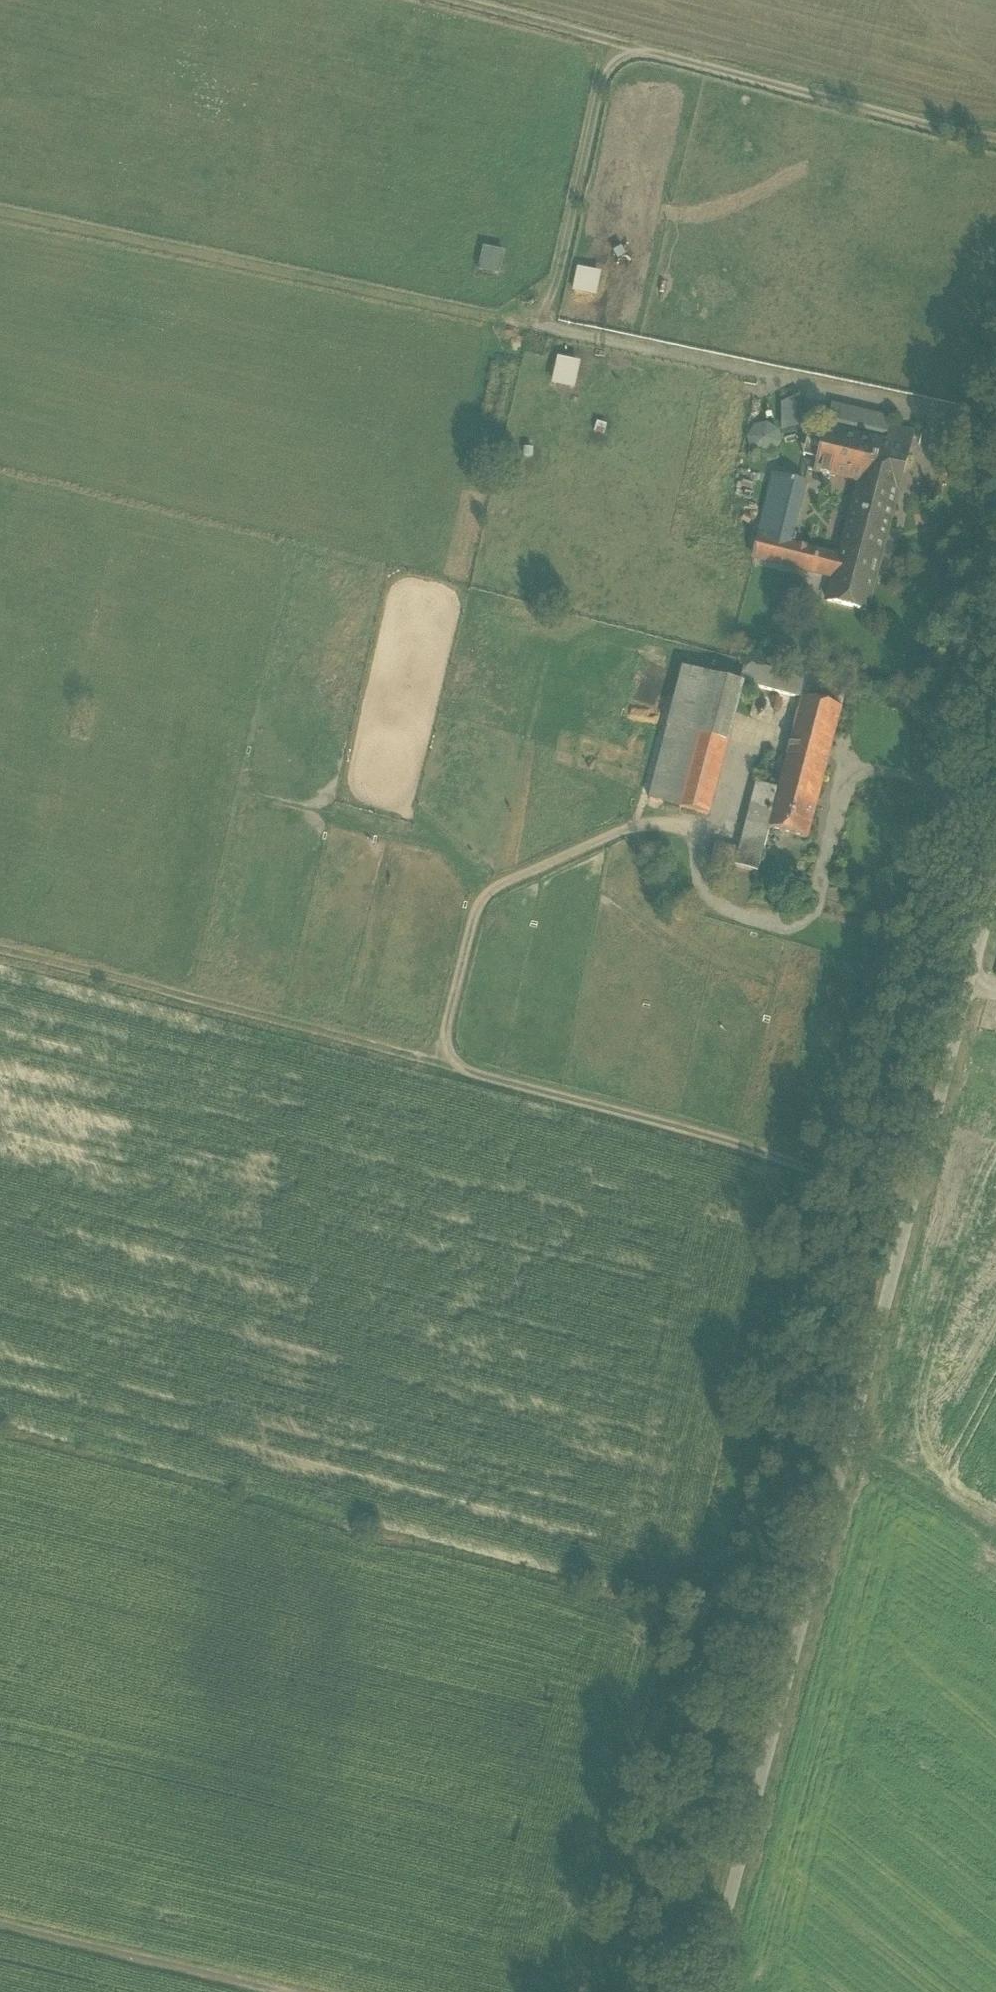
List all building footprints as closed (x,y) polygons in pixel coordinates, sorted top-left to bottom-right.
[(504,249),(482,245),(478,267),(500,271),(504,249)] [(599,269),(577,265),(573,286),(594,291),(599,269)] [(580,362),(558,358),(554,379),(575,384),(580,362)] [(801,399),(784,402),(787,425),(804,423),(801,399)] [(887,443),(892,427),(894,418),(833,403),(827,429),(887,443)] [(763,453),(781,448),(784,431),(771,420),(754,425),(750,441),(763,453)] [(913,431),(892,427),(887,443),(909,448),(913,431)] [(887,443),(827,429),(824,440),(819,458),(816,472),(856,482),(858,482),(898,491),(909,448),(887,443)] [(804,454),(819,458),(824,440),(809,436),(804,454)] [(805,484),(775,476),(760,537),(760,538),(789,545),(805,484)] [(834,578),(832,583),(827,601),(867,611),(898,491),(858,482),(839,558),(834,578)] [(789,545),(760,538),(755,558),(834,578),(839,558),(789,545)] [(847,690),(744,663),(739,682),(742,683),(803,699),(803,697),(842,707),(847,690)] [(739,682),(683,668),(650,799),(709,814),(742,683),(739,682)] [(781,782),(778,794),(817,804),(842,707),(803,697),(803,699),(781,782)] [(772,786),(759,783),(748,821),(752,822),(769,827),(778,794),(781,782),(774,781),(772,786)] [(817,804),(778,794),(769,827),(770,827),(808,837),(817,804)] [(769,827),(752,822),(745,848),(764,852),(770,827),(769,827)] [(763,856),(716,844),(712,858),(759,871),(763,856)]
